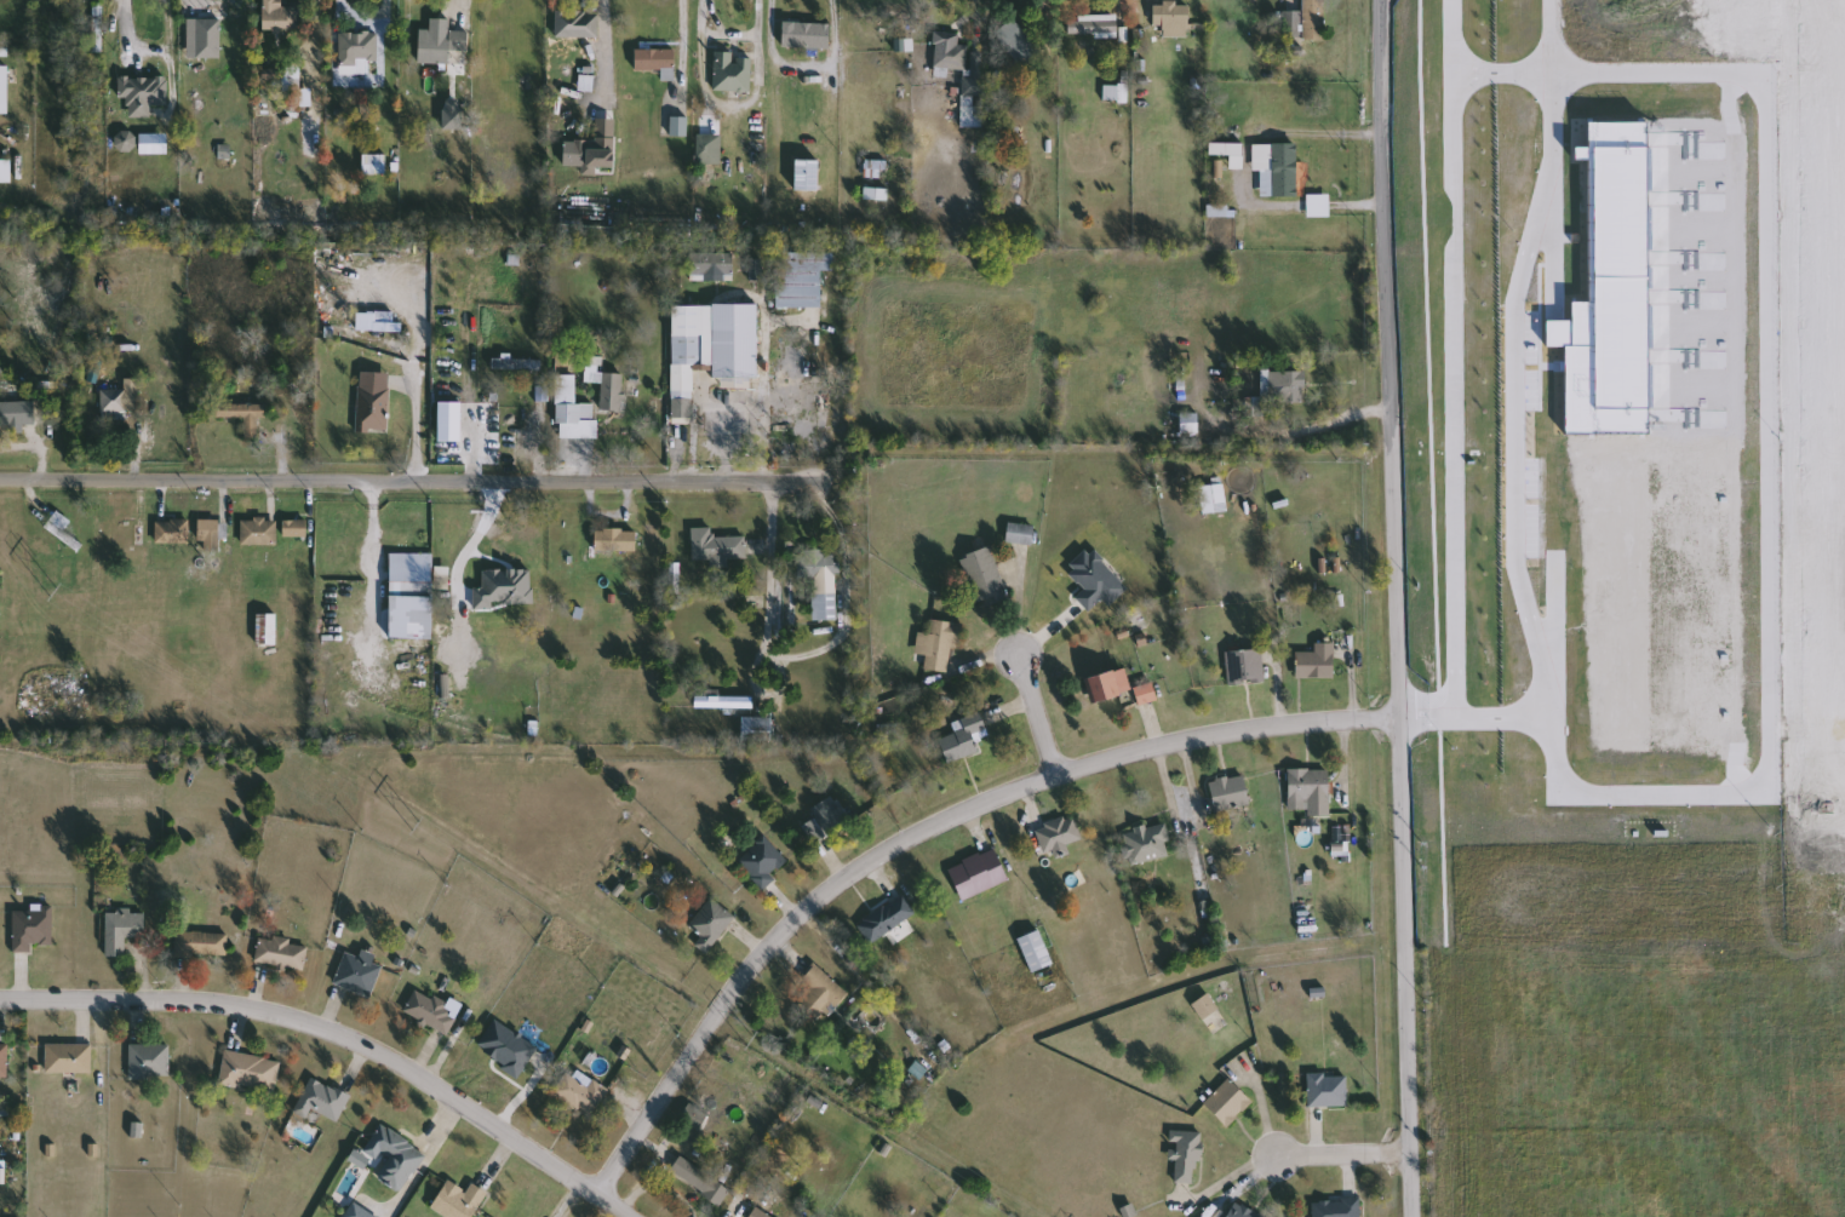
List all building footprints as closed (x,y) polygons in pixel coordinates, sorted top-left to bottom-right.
[(264,29),(264,0),(282,0),(282,6),(302,6),(302,29),(264,29)] [(1305,39),(1305,0),(1325,0),(1325,39),(1305,39)] [(93,52),(93,2),(105,2),(105,52),(93,52)] [(185,2),(243,2),(243,16),(185,16),(185,2)] [(557,36),(557,11),(600,11),(600,36),(557,36)] [(1284,38),(1285,11),(1302,11),(1301,38),(1284,38)] [(1068,16),(1118,16),(1118,35),(1068,35),(1068,16)] [(419,63),(420,29),(431,30),(431,18),(451,19),(451,31),(469,31),(468,65),(419,63)] [(831,48),(783,47),(783,22),(831,23),(831,48)] [(340,31),(377,31),(377,74),(340,74),(340,31)] [(986,97),(966,97),(966,69),(936,69),(936,31),(959,31),(959,45),(969,45),(969,68),(986,68),(986,97)] [(663,70),(636,70),(636,50),(676,50),(676,80),(663,80),(663,70)] [(751,92),(715,91),(716,53),(752,54),(751,92)] [(8,113),(0,113),(0,67),(8,67),(8,113)] [(168,76),(168,105),(151,105),(151,117),(128,117),(128,99),(119,99),(119,76),(168,76)] [(1129,85),(1129,102),(1105,102),(1105,85),(1129,85)] [(984,107),(984,116),(963,116),(963,107),(984,107)] [(672,136),(672,117),(689,117),(689,136),(672,136)] [(1583,122),(1644,124),(1644,435),(1560,436),(1560,348),(1542,348),(1541,322),(1566,321),(1566,303),(1583,303),(1583,162),(1570,162),(1570,148),(1583,148),(1583,122)] [(615,145),(615,154),(567,154),(567,133),(594,133),(594,145),(615,145)] [(722,133),(722,163),(698,163),(698,133),(722,133)] [(1297,143),(1297,195),(1261,195),(1261,171),(1272,171),(1272,143),(1297,143)] [(388,173),(363,173),(363,155),(388,155),(388,173)] [(12,182),(0,182),(0,159),(12,159),(12,182)] [(796,159),(820,159),(820,190),(796,190),(796,159)] [(886,160),(886,178),(867,178),(867,160),(886,160)] [(889,188),(888,201),(865,199),(866,186),(889,188)] [(1329,216),(1308,216),(1308,195),(1329,195),(1329,216)] [(821,308),(777,308),(777,252),(832,252),(832,270),(821,270),(821,308)] [(674,391),(672,305),(726,305),(726,316),(739,316),(739,309),(754,309),(754,316),(763,316),(763,357),(726,357),(726,364),(694,364),(694,391),(674,391)] [(374,329),(374,322),(402,323),(402,341),(348,340),(348,328),(374,329)] [(781,411),(781,432),(821,432),(821,413),(832,413),(832,350),(802,350),(802,411),(781,411)] [(543,371),(493,371),(493,358),(543,358),(543,371)] [(626,373),(626,412),(602,412),(602,379),(602,373),(626,373)] [(597,438),(557,438),(557,375),(577,375),(577,404),(597,404),(597,438)] [(746,435),(703,435),(704,402),(735,402),(735,375),(754,375),(754,402),(746,402),(746,435)] [(102,417),(102,389),(127,389),(127,417),(102,417)] [(674,417),(674,398),(692,398),(692,417),(674,417)] [(259,438),(246,438),(246,418),(217,417),(217,404),(267,404),(265,418),(259,418),(259,438)] [(1198,432),(1181,432),(1181,414),(1198,414),(1198,432)] [(1225,486),(1225,512),(1209,512),(1209,486),(1225,486)] [(79,552),(45,527),(57,511),(73,522),(65,532),(84,545),(79,552)] [(277,546),(241,546),(241,519),(277,519),(277,546)] [(156,544),(156,521),(190,521),(190,544),(156,544)] [(308,538),(283,538),(283,521),(308,521),(308,538)] [(1007,543),(1008,523),(1036,526),(1033,545),(1007,543)] [(715,538),(745,536),(745,561),(693,562),(693,528),(715,528),(715,538)] [(637,553),(596,553),(596,529),(637,529),(637,553)] [(976,608),(963,555),(993,547),(1007,599),(976,608)] [(837,551),(837,576),(798,576),(798,551),(837,551)] [(389,638),(390,553),(432,553),(432,638),(389,638)] [(813,620),(813,593),(837,593),(837,620),(813,620)] [(1335,604),(1335,596),(1343,596),(1343,604),(1335,604)] [(258,644),(258,618),(264,618),(264,614),(277,614),(277,644),(258,644)] [(917,654),(921,619),(958,622),(952,672),(926,670),(928,655),(917,654)] [(1296,653),(1316,653),(1316,644),(1337,644),(1337,678),(1296,678),(1296,653)] [(1264,650),(1265,684),(1228,684),(1227,650),(1264,650)] [(1085,679),(1123,666),(1131,690),(1093,702),(1085,679)] [(1158,699),(1140,706),(1134,688),(1152,682),(1158,699)] [(695,694),(752,694),(752,710),(695,708),(695,694)] [(939,740),(958,733),(953,722),(980,712),(987,730),(974,736),(979,751),(947,763),(939,740)] [(773,717),(773,739),(743,739),(743,717),(773,717)] [(1308,815),(1308,800),(1289,800),(1289,769),(1329,769),(1329,815),(1308,815)] [(1209,781),(1244,774),(1250,805),(1215,813),(1209,781)] [(810,806),(833,797),(847,827),(815,842),(807,822),(817,819),(810,806)] [(1068,850),(1045,857),(1037,826),(1075,815),(1082,839),(1067,844),(1068,850)] [(1169,859),(1128,860),(1127,827),(1169,826),(1169,859)] [(789,859),(773,874),(775,877),(764,889),(737,861),(763,834),(789,859)] [(949,867),(995,848),(1009,880),(962,900),(949,867)] [(858,920),(904,894),(917,915),(870,942),(858,920)] [(703,935),(689,924),(712,897),(737,917),(706,953),(695,945),(703,935)] [(13,952),(13,908),(53,908),(53,946),(34,946),(34,952),(13,952)] [(107,957),(107,912),(145,912),(145,938),(126,938),(126,957),(107,957)] [(1020,936),(1042,930),(1052,966),(1030,972),(1020,936)] [(228,932),(228,957),(174,957),(174,932),(228,932)] [(304,970),(254,963),(259,936),(308,945),(304,970)] [(383,965),(372,997),(334,984),(344,953),(383,965)] [(818,1020),(798,1004),(812,988),(803,980),(815,965),(849,994),(829,1017),(824,1012),(818,1020)] [(447,1035),(403,1012),(417,989),(460,1012),(447,1035)] [(92,1073),(45,1073),(45,1044),(92,1044),(92,1073)] [(8,1078),(0,1078),(0,1045),(8,1045),(8,1078)] [(170,1045),(170,1079),(130,1079),(130,1045),(170,1045)] [(281,1061),(275,1095),(218,1084),(225,1050),(281,1061)] [(594,1080),(611,1091),(594,1116),(555,1092),(567,1074),(589,1087),(594,1080)] [(1348,1107),(1308,1107),(1308,1075),(1348,1075),(1348,1107)] [(296,1112),(310,1078),(350,1095),(339,1123),(314,1112),(311,1119),(296,1112)] [(1227,1127),(1204,1104),(1228,1079),(1251,1103),(1227,1127)] [(707,1116),(698,1130),(681,1118),(691,1104),(707,1116)] [(426,1152),(402,1193),(378,1179),(391,1158),(369,1144),(380,1125),(426,1152)] [(1198,1184),(1175,1183),(1176,1159),(1169,1159),(1170,1131),(1201,1132),(1198,1184)] [(729,1194),(717,1209),(671,1169),(684,1154),(729,1194)] [(487,1192),(473,1216),(447,1216),(431,1209),(447,1181),(468,1192),(471,1183),(487,1192)] [(1360,1200),(1360,1216),(1313,1216),(1313,1200),(1360,1200)] [(1237,1201),(1259,1216),(1226,1216),(1237,1201)] [(354,1202),(376,1216),(345,1216),(354,1202)] [(756,1206),(772,1216),(748,1216),(756,1206)]
